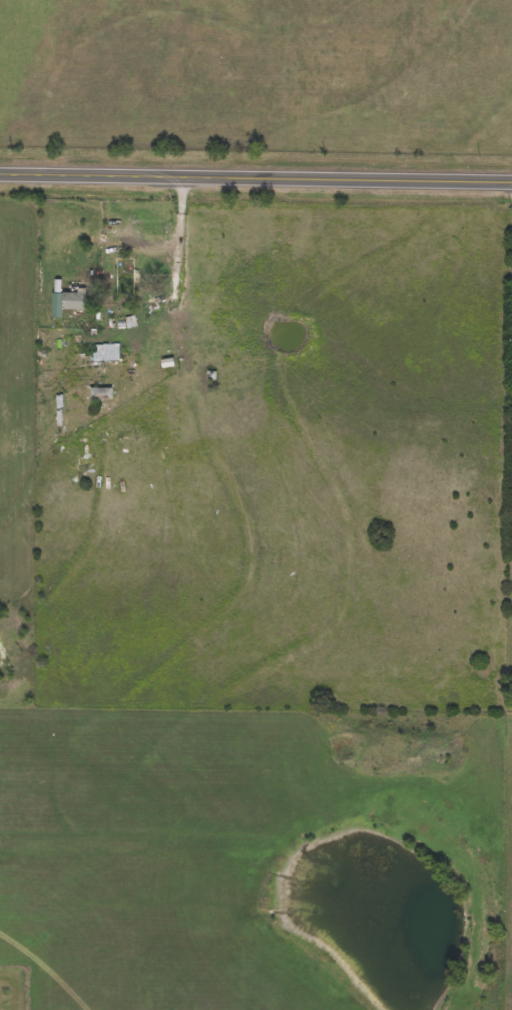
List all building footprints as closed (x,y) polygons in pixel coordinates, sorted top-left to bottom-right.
[(63,291),(86,291),(86,308),(63,308),(63,291)] [(93,358),(91,341),(115,340),(117,357),(93,358)] [(113,389),(113,401),(91,400),(91,388),(113,389)]
